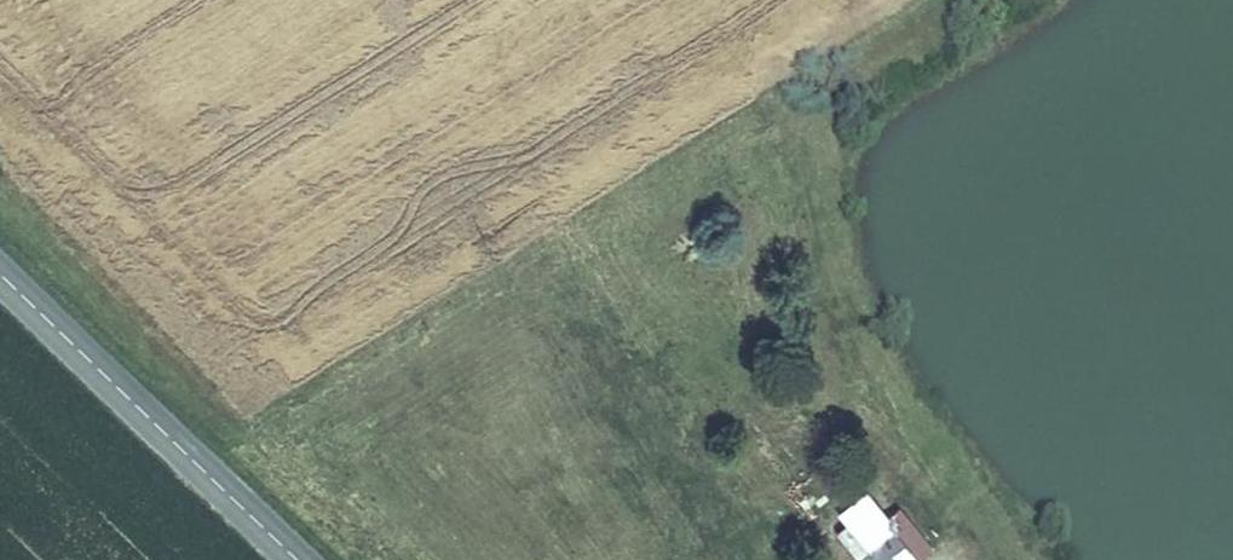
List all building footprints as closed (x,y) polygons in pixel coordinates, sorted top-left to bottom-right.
[(884,521),(865,493),(833,515),(851,542),(867,531),(887,559),(923,559),(933,553),(903,508),(884,521)]
